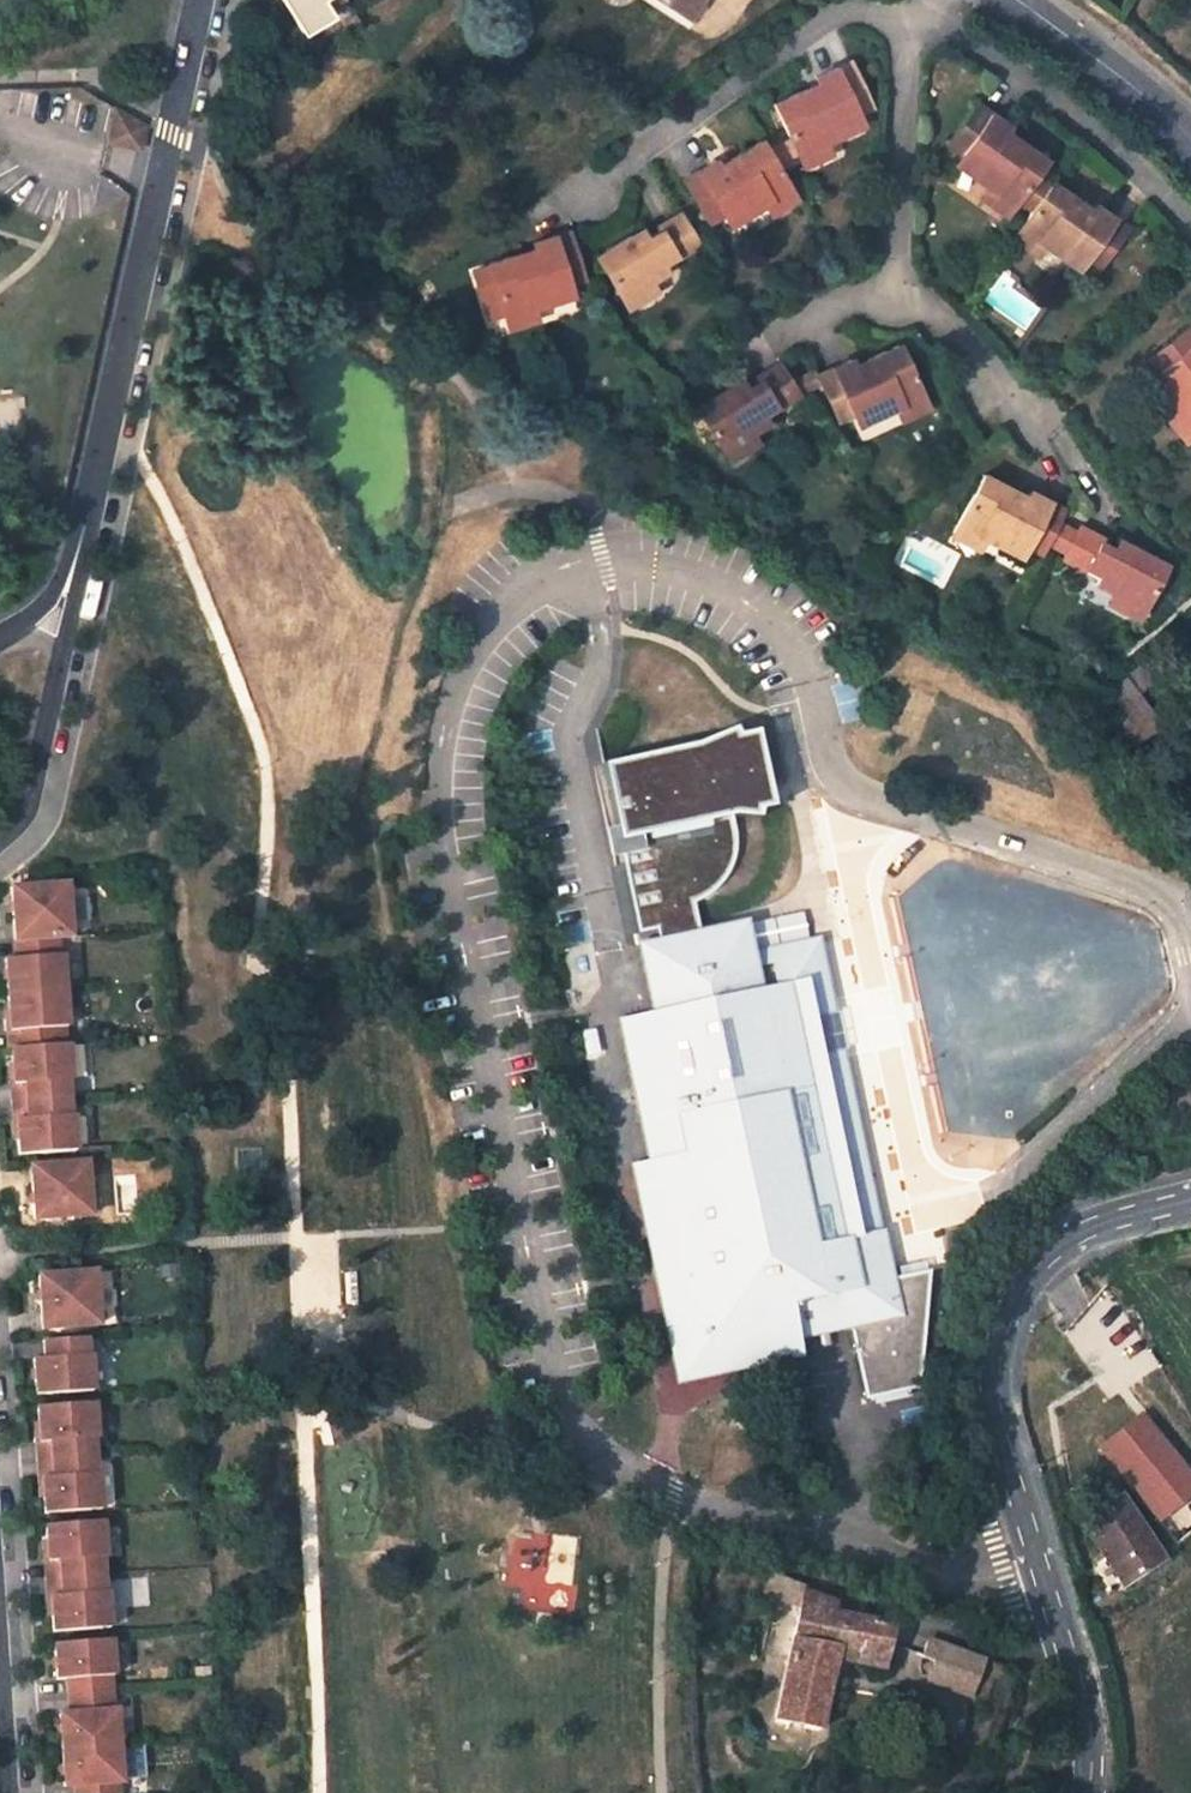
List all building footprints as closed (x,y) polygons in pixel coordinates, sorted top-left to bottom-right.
[(304,33),(336,15),(327,0),(284,0),(304,33)] [(680,12),(687,0),(662,0),(680,12)] [(823,84),(777,105),(800,155),(827,142),(845,133),(840,122),(874,106),(854,60),(821,76),(823,84)] [(1047,156),(1009,128),(1012,121),(981,100),(951,142),(981,164),(975,174),(991,185),(1014,201),(1047,156)] [(111,111),(106,143),(143,148),(148,117),(111,111)] [(712,223),(743,203),(750,215),(768,204),(793,188),(765,141),(723,167),(720,161),(687,181),(712,223)] [(805,165),(832,152),(827,142),(800,155),(805,165)] [(1070,243),(1103,265),(1131,226),(1100,203),(1094,210),(1054,182),(1023,225),(1048,243),(1063,254),(1070,243)] [(984,196),(1006,213),(1014,201),(991,185),(984,196)] [(775,215),(800,201),(793,188),(768,204),(775,215)] [(644,232),(601,258),(627,300),(656,281),(669,273),(662,261),(674,252),(678,257),(701,244),(683,215),(660,229),(662,232),(650,239),(644,232)] [(1048,243),(1023,225),(1015,236),(1040,253),(1048,243)] [(533,311),(553,305),(549,294),(588,281),(587,280),(587,279),(586,278),(586,277),(586,276),(585,275),(585,274),(584,273),(584,272),(584,271),(583,270),(583,269),(583,268),(582,266),(581,264),(581,263),(581,262),(581,261),(580,260),(580,259),(580,258),(580,256),(579,256),(579,255),(579,254),(579,253),(579,252),(573,235),(535,245),(537,253),(490,267),(506,318),(533,311)] [(656,281),(627,300),(634,311),(663,292),(656,281)] [(509,331),(536,323),(533,311),(506,318),(509,331)] [(1187,328),(1147,361),(1172,390),(1163,399),(1175,414),(1190,433),(1190,333),(1187,328)] [(909,346),(864,365),(861,359),(825,375),(846,423),(883,407),(888,419),(906,410),(933,399),(928,388),(909,346)] [(697,410),(724,452),(756,431),(770,422),(762,409),(775,402),(779,408),(803,393),(783,362),(759,379),(762,383),(739,397),(733,388),(697,410)] [(911,422),(939,411),(933,399),(906,410),(911,422)] [(1175,414),(1166,420),(1185,445),(1190,440),(1190,433),(1175,414)] [(731,463),(763,442),(756,431),(724,452),(731,463)] [(984,476),(957,527),(983,540),(1002,550),(1008,538),(1044,556),(1067,510),(1033,491),(1029,497),(984,476)] [(983,540),(957,527),(952,538),(978,551),(983,540)] [(1167,568),(1122,545),(1118,553),(1103,546),(1103,544),(1105,541),(1105,540),(1082,530),(1065,562),(1088,573),(1089,573),(1090,571),(1092,567),(1093,567),(1106,574),(1100,587),(1115,595),(1145,610),(1167,568)] [(1108,607),(1139,623),(1145,610),(1115,595),(1108,607)] [(1142,663),(1128,676),(1142,690),(1156,677),(1142,663)] [(1136,744),(1162,724),(1128,676),(1100,698),(1136,744)] [(766,814),(766,807),(780,803),(763,728),(743,732),(742,724),(701,742),(608,761),(621,824),(607,828),(613,856),(626,853),(640,930),(657,928),(658,934),(659,937),(704,928),(703,925),(699,902),(711,894),(724,883),(735,867),(739,850),(739,831),(735,813),(756,814),(766,814)] [(13,893),(17,946),(60,943),(74,942),(70,889),(13,893)] [(884,1228),(847,1051),(838,1010),(822,937),(810,940),(804,914),(754,925),(752,917),(704,928),(659,937),(639,942),(653,1009),(617,1016),(647,1157),(631,1160),(679,1382),(806,1355),(802,1335),(853,1324),(869,1397),(917,1387),(927,1262),(896,1268),(887,1228),(884,1228)] [(60,943),(17,946),(19,964),(8,964),(10,999),(66,996),(64,961),(61,961),(60,943)] [(66,996),(10,999),(13,1036),(24,1035),(24,1051),(67,1048),(66,1032),(69,1032),(66,996)] [(24,1051),(14,1052),(16,1087),(27,1087),(28,1103),(67,1100),(67,1084),(69,1084),(67,1048),(24,1051)] [(67,1100),(28,1103),(29,1121),(18,1122),(21,1161),(74,1158),(72,1119),(69,1119),(67,1100)] [(91,1162),(34,1166),(39,1219),(95,1214),(91,1162)] [(96,1272),(41,1275),(45,1329),(100,1325),(96,1272)] [(89,1355),(88,1338),(46,1341),(47,1358),(36,1359),(39,1395),(94,1391),(92,1355),(89,1355)] [(95,1403),(39,1406),(42,1443),(52,1442),(53,1459),(95,1456),(94,1439),(97,1439),(95,1403)] [(1104,1447),(1159,1516),(1190,1491),(1190,1478),(1142,1417),(1104,1447)] [(95,1456),(53,1459),(55,1476),(44,1477),(46,1513),(102,1509),(99,1473),(97,1473),(95,1456)] [(1120,1499),(1082,1523),(1122,1585),(1160,1560),(1120,1499)] [(102,1521),(47,1524),(49,1560),(60,1560),(61,1577),(103,1574),(101,1557),(105,1557),(102,1521)] [(760,1590),(799,1606),(802,1593),(803,1586),(769,1572),(768,1571),(760,1590)] [(103,1574),(61,1577),(62,1594),(51,1595),(54,1631),(109,1628),(107,1591),(104,1592),(103,1574)] [(799,1606),(776,1722),(819,1730),(836,1651),(855,1654),(884,1660),(890,1624),(833,1611),(836,1600),(802,1593),(799,1606)] [(110,1639),(54,1643),(56,1679),(68,1678),(68,1696),(110,1693),(109,1676),(112,1676),(110,1639)] [(983,1657),(934,1639),(928,1643),(925,1655),(935,1659),(928,1679),(970,1694),(983,1657)] [(853,1664),(882,1670),(884,1660),(855,1654),(853,1664)] [(111,1710),(110,1693),(68,1696),(70,1712),(59,1713),(61,1749),(117,1746),(114,1709),(111,1710)] [(61,1749),(64,1786),(74,1785),(75,1792),(117,1792),(116,1782),(119,1782),(117,1746),(61,1749)]
